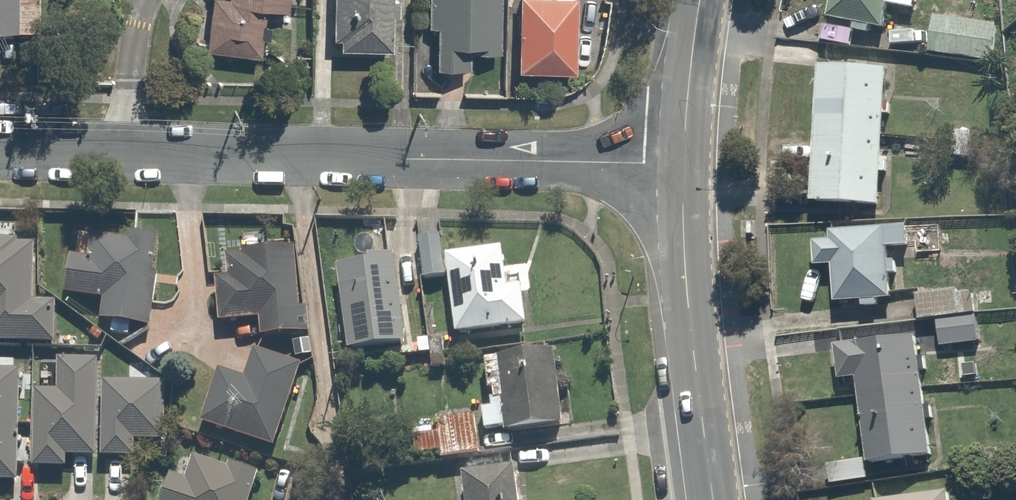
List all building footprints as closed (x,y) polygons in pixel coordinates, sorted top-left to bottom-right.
[(10,0),(0,0),(0,25),(9,25),(10,0)] [(202,52),(254,54),(257,9),(280,11),(280,0),(205,0),(202,52)] [(385,50),(386,16),(394,16),(395,0),(325,0),(323,47),(385,50)] [(424,28),(429,28),(427,68),(467,70),(467,52),(494,53),(497,0),(425,0),(424,28)] [(504,5),(513,5),(511,72),(573,74),(575,0),(504,0),(504,5)] [(869,23),(883,25),(885,3),(915,7),(916,0),(830,0),(828,18),(852,21),(851,31),(868,33),(869,23)] [(996,19),(933,11),(927,53),(991,62),(996,19)] [(886,63),(813,60),(808,201),(881,203),(886,63)] [(879,299),(888,299),(889,274),(897,274),(897,250),(940,250),(939,223),(830,225),(830,238),(811,239),(811,265),(830,264),(830,299),(859,299),(859,307),(879,307),(879,299)] [(500,240),(447,248),(446,228),(417,230),(421,275),(445,273),(453,330),(512,322),(525,320),(519,276),(505,278),(500,240)] [(88,256),(65,255),(63,290),(101,292),(99,320),(150,323),(155,234),(90,230),(88,256)] [(0,236),(0,336),(51,339),(54,298),(32,297),(36,238),(0,236)] [(396,240),(335,248),(348,347),(408,339),(396,240)] [(227,269),(213,270),(215,319),(255,317),(256,331),(300,329),(296,244),(244,247),(244,253),(227,253),(227,269)] [(932,317),(973,315),(971,292),(915,296),(916,319),(932,317)] [(973,315),(932,317),(934,347),(975,345),(973,315)] [(915,336),(850,343),(831,345),(835,381),(854,379),(862,453),(824,458),(827,482),(868,476),(866,463),(929,456),(915,336)] [(238,372),(219,364),(198,419),(268,446),(289,392),(300,363),(250,343),(238,372)] [(558,423),(557,346),(500,346),(500,354),(482,354),(483,424),(558,423)] [(67,448),(96,450),(100,374),(101,356),(58,353),(56,387),(31,386),(27,463),(66,466),(67,448)] [(18,478),(19,463),(25,366),(0,365),(0,477),(18,478)] [(166,378),(100,374),(96,450),(96,455),(135,458),(162,459),(166,378)] [(433,408),(434,424),(437,424),(438,455),(478,453),(476,406),(433,408)] [(434,424),(409,425),(409,440),(412,440),(413,463),(439,462),(438,455),(437,424),(434,424)] [(170,465),(159,499),(251,499),(253,491),(259,472),(191,451),(185,470),(170,465)] [(518,466),(463,470),(465,499),(520,499),(518,466)] [(868,498),(869,499),(951,499),(950,489),(868,498)]
